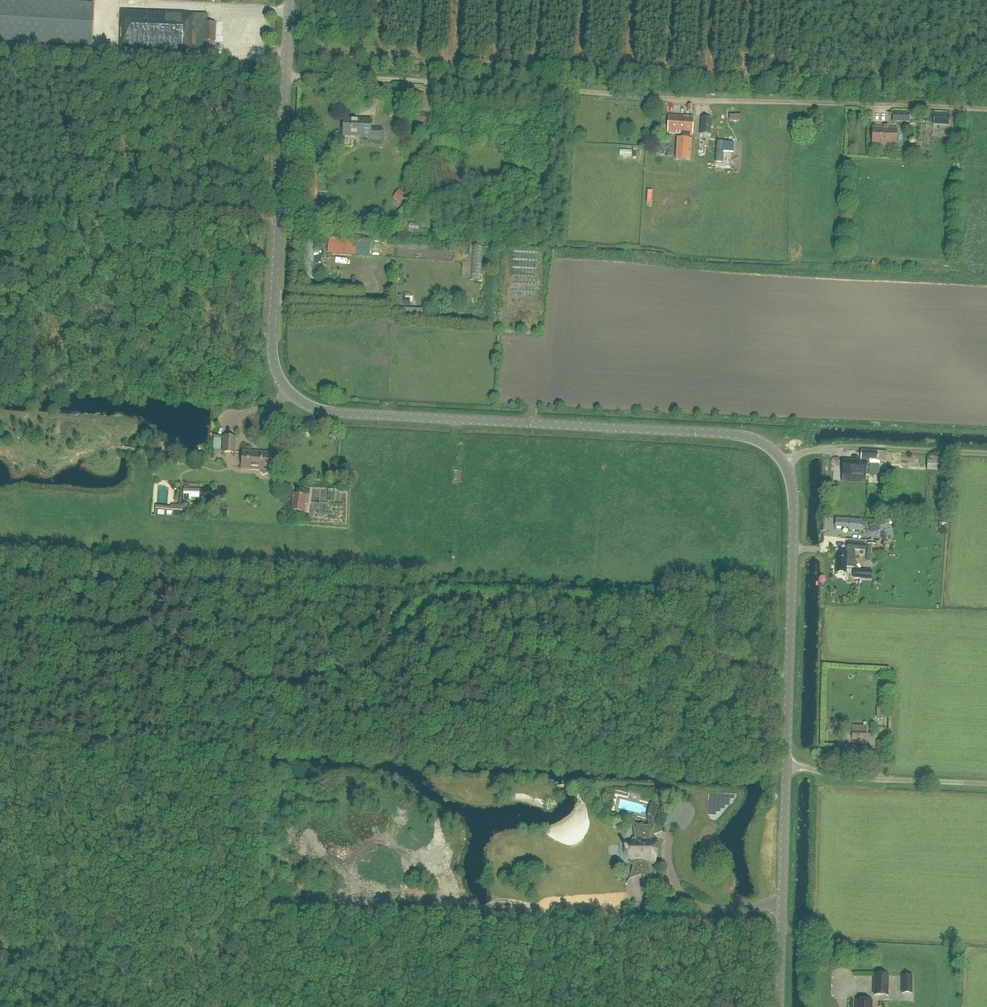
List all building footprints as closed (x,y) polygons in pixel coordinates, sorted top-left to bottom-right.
[(92,48),(94,5),(13,0),(0,0),(0,42),(92,48)] [(204,42),(215,44),(215,22),(215,24),(207,23),(207,16),(122,14),(121,47),(203,50),(204,42)] [(412,106),(420,107),(423,107),(423,94),(413,93),(412,106)] [(893,113),(892,122),(909,123),(909,113),(893,113)] [(416,114),(416,121),(427,122),(427,115),(416,114)] [(933,114),(933,126),(949,126),(949,115),(933,114)] [(667,134),(681,135),(680,160),(690,160),(691,140),(689,139),(690,135),(692,135),(693,117),(668,116),(667,134)] [(700,118),(699,135),(711,136),(712,119),(700,118)] [(370,129),(371,120),(359,120),(359,121),(344,121),(343,136),(361,136),(361,137),(369,137),(369,139),(382,140),(382,129),(370,129)] [(872,146),(896,147),(897,129),(872,128),(872,146)] [(411,199),(398,191),(393,198),(405,207),(411,199)] [(353,252),(359,254),(361,245),(355,244),(353,252)] [(314,253),(312,277),(319,278),(321,254),(314,253)] [(236,437),(223,436),(222,453),(235,454),(236,437)] [(842,475),(844,475),(844,480),(857,480),(857,475),(865,475),(866,462),(876,462),(877,452),(860,451),(860,462),(842,461),(842,475)] [(242,452),(241,470),(260,471),(260,473),(262,475),(264,475),(266,475),(267,474),(268,471),(271,472),(272,455),(256,454),(256,453),(242,452)] [(927,470),(937,470),(937,458),(927,458),(927,470)] [(183,502),(199,502),(199,491),(183,491),(183,502)] [(292,494),(291,505),(291,511),(305,512),(306,506),(307,496),(302,496),(302,495),(292,494)] [(172,507),(172,517),(182,518),(183,507),(172,507)] [(873,533),(881,530),(879,523),(871,526),(873,533)] [(867,539),(866,558),(865,562),(871,562),(871,554),(877,554),(878,539),(867,539)] [(855,550),(864,551),(865,544),(847,543),(846,551),(844,551),(844,554),(836,553),(835,561),(837,561),(836,574),(846,574),(846,568),(854,568),(855,555),(854,555),(855,550)] [(855,578),(860,579),(868,579),(868,571),(856,570),(855,578)] [(866,731),(852,731),(851,741),(866,741),(866,735),(866,731)] [(876,741),(875,765),(885,766),(886,741),(876,741)] [(631,820),(630,819),(629,819),(632,825),(633,830),(633,833),(634,835),(634,838),(634,840),(634,842),(634,844),(632,844),(630,845),(628,847),(627,850),(624,850),(624,852),(626,852),(627,852),(628,855),(629,857),(632,858),(633,858),(633,861),(633,863),(633,865),(632,868),(632,870),(631,872),(630,875),(629,878),(628,880),(626,883),(627,884),(628,882),(629,881),(630,880),(631,879),(633,879),(634,878),(636,877),(637,877),(639,877),(640,877),(642,877),(643,877),(645,877),(646,878),(647,878),(649,879),(650,880),(651,881),(652,882),(653,883),(654,885),(655,884),(654,882),(653,879),(652,877),(651,874),(651,871),(650,869),(650,866),(650,863),(654,862),(654,859),(653,859),(653,858),(653,857),(652,857),(653,856),(653,854),(653,850),(653,848),(653,847),(654,846),(654,845),(655,844),(651,841),(651,838),(652,835),(652,833),(653,830),(654,828),(655,825),(656,823),(658,820),(657,820),(656,821),(655,822),(654,823),(653,824),(652,825),(651,825),(650,826),(648,826),(647,827),(645,827),(645,826),(644,825),(642,824),(640,825),(639,826),(638,826),(637,825),(636,825),(635,824),(634,823),(633,822),(632,821),(631,820)] [(874,975),(874,995),(887,996),(887,976),(874,975)] [(913,976),(902,975),(902,994),(912,994),(913,976)]
